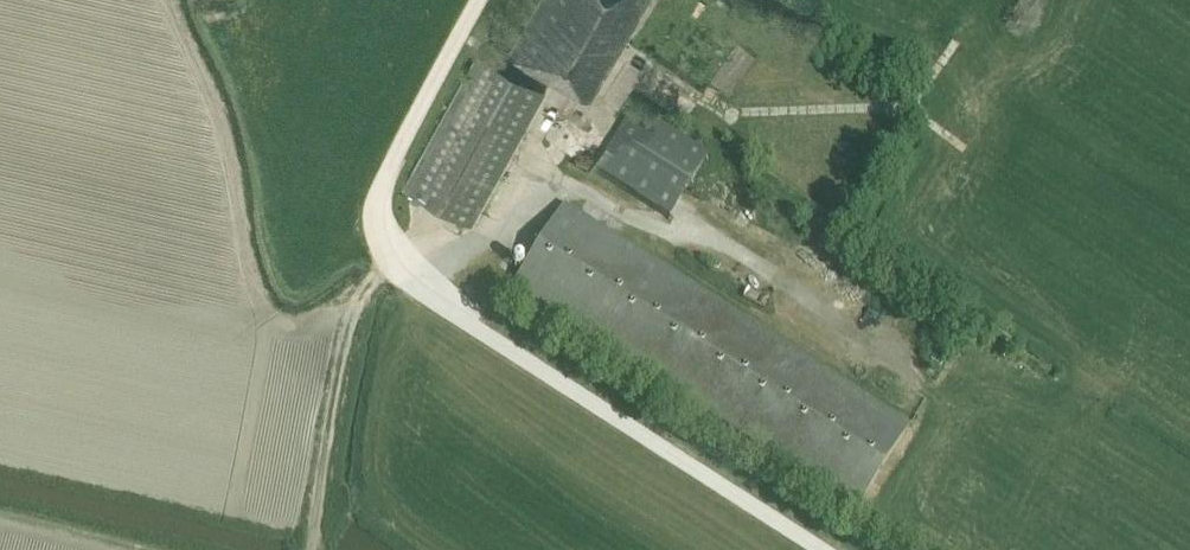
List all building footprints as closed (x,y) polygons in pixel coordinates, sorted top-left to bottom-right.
[(509,55),(591,103),(650,0),(540,0),(509,55)] [(717,80),(732,92),(761,55),(745,43),(717,80)] [(477,52),(404,184),(471,221),(509,153),(519,159),(526,147),(516,141),(544,90),(477,52)] [(708,160),(626,108),(588,168),(670,220),(708,160)] [(909,425),(566,205),(512,289),(856,509),(909,425)]
